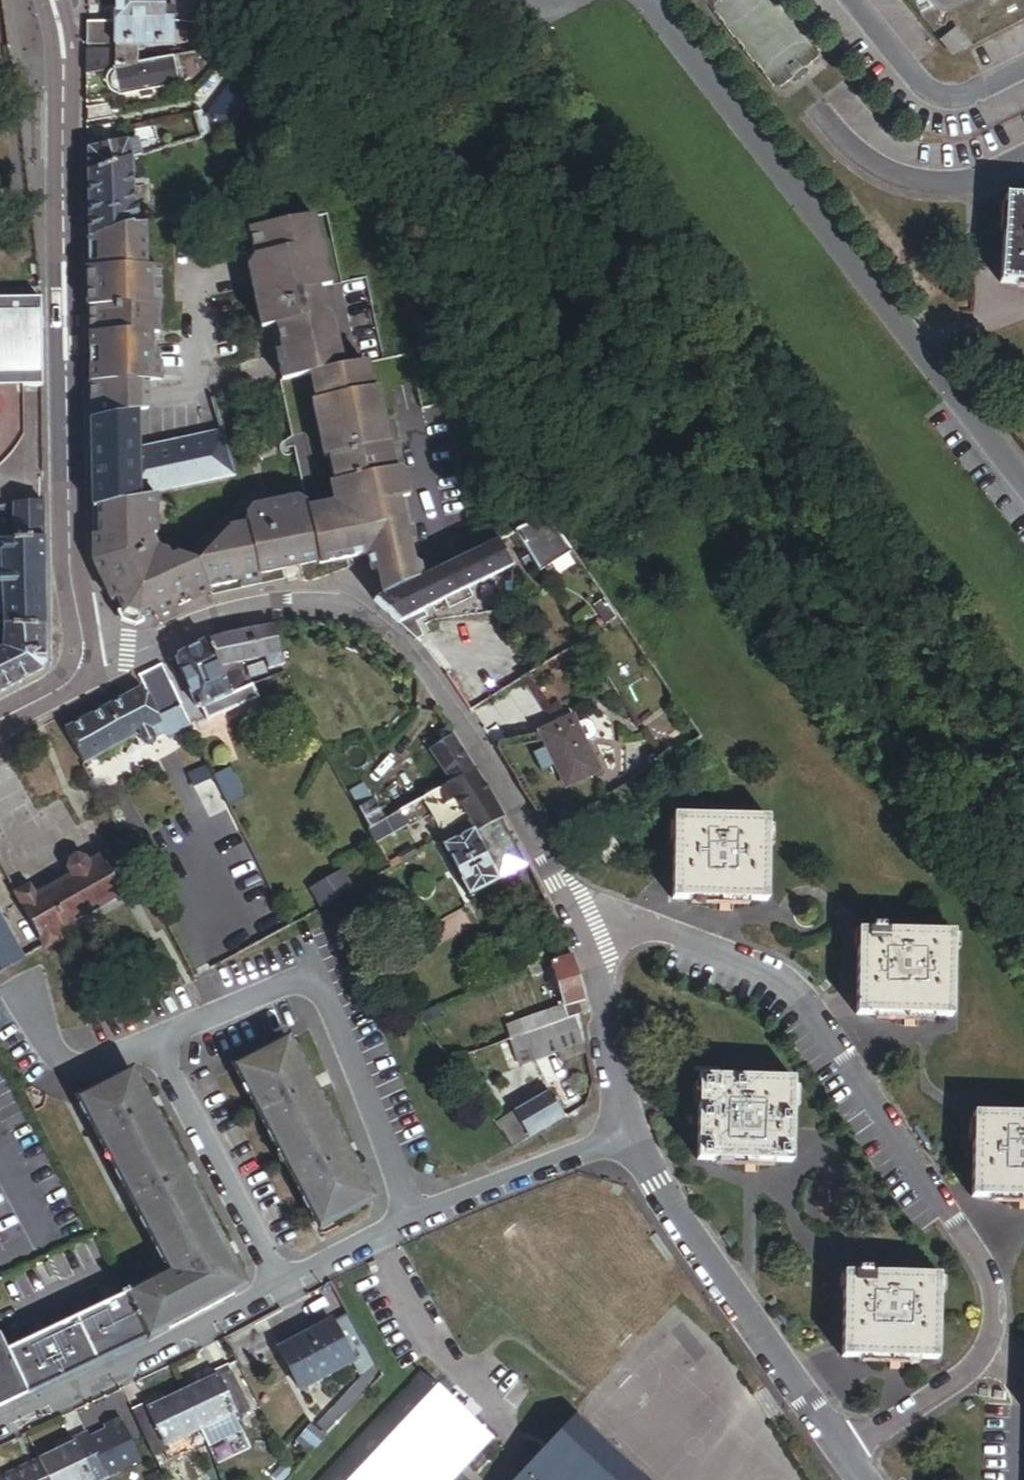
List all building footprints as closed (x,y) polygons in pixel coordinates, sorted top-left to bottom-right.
[(210,31),(210,0),(194,0),(194,31),(210,31)] [(108,30),(159,31),(160,3),(108,2),(108,30)] [(159,31),(170,31),(171,3),(160,3),(159,31)] [(173,66),(194,62),(195,55),(134,65),(133,59),(141,58),(140,54),(170,55),(170,31),(159,31),(108,30),(107,52),(107,58),(85,57),(84,80),(173,66)] [(85,52),(107,52),(108,30),(85,30),(85,52)] [(194,62),(210,60),(210,31),(194,31),(195,55),(194,62)] [(937,54),(946,69),(963,58),(954,43),(937,54)] [(151,99),(177,95),(173,66),(84,80),(85,110),(142,101),(151,99)] [(208,141),(224,137),(250,103),(257,95),(252,91),(235,83),(206,121),(201,123),(208,141)] [(142,107),(152,105),(151,99),(142,101),(142,107)] [(85,129),(112,123),(110,111),(85,115),(85,129)] [(200,144),(208,141),(201,123),(199,117),(192,119),(200,144)] [(85,150),(114,144),(111,130),(85,135),(85,150)] [(131,166),(139,164),(136,147),(126,149),(131,166)] [(86,181),(131,166),(126,149),(86,157),(86,181)] [(86,227),(132,217),(131,166),(86,181),(86,227)] [(1023,284),(1023,198),(1006,197),(1001,282),(1023,284)] [(275,388),(298,496),(292,505),(247,514),(244,518),(255,553),(263,580),(315,569),(316,572),(370,561),(381,607),(393,601),(451,570),(446,547),(469,542),(442,414),(420,419),(408,362),(382,367),(364,285),(341,289),(327,223),(301,228),(295,199),(241,209),(252,264),(250,265),(246,272),(259,335),(267,333),(278,387),(275,388)] [(87,242),(133,232),(132,217),(86,227),(87,242)] [(87,287),(142,275),(142,230),(133,232),(87,242),(87,287)] [(153,312),(156,312),(155,275),(142,275),(87,287),(89,387),(114,386),(148,379),(147,340),(153,340),(153,312)] [(23,443),(22,394),(40,394),(39,306),(0,307),(0,468),(10,459),(23,443)] [(135,419),(144,418),(144,387),(148,388),(148,379),(114,386),(89,387),(90,427),(135,419)] [(91,515),(138,505),(136,455),(135,419),(90,427),(91,515)] [(150,502),(234,484),(220,439),(147,453),(136,455),(138,505),(150,502)] [(147,545),(151,542),(150,502),(138,505),(91,515),(92,577),(97,587),(149,576),(190,567),(175,561),(169,563),(167,558),(157,554),(153,556),(147,545)] [(13,550),(43,547),(42,509),(12,513),(13,538),(13,550)] [(198,566),(255,553),(244,518),(240,522),(242,531),(226,534),(228,549),(210,552),(198,566)] [(544,577),(574,559),(550,519),(520,537),(532,556),(538,567),(544,577)] [(13,550),(13,538),(0,537),(0,551),(13,550)] [(472,603),(520,577),(504,544),(451,570),(393,601),(381,607),(375,609),(406,636),(420,628),(452,612),(472,603)] [(43,597),(43,547),(13,550),(0,551),(0,592),(0,602),(0,621),(0,629),(44,633),(43,597)] [(164,612),(166,618),(210,596),(210,594),(258,584),(258,581),(263,580),(255,553),(198,566),(190,567),(149,576),(159,612),(164,612)] [(531,571),(538,567),(532,556),(525,560),(531,571)] [(164,612),(159,612),(149,576),(97,587),(109,608),(113,606),(121,623),(138,628),(151,621),(153,624),(166,618),(164,612)] [(452,612),(456,620),(476,610),(472,603),(452,612)] [(609,630),(619,624),(608,605),(597,612),(609,630)] [(45,661),(44,633),(0,629),(0,637),(0,657),(17,690),(31,682),(39,678),(44,673),(45,661)] [(205,648),(231,700),(255,690),(251,681),(246,683),(243,678),(237,676),(230,680),(226,671),(263,664),(266,675),(282,672),(273,633),(222,642),(205,648)] [(236,710),(238,714),(262,703),(255,690),(231,700),(205,648),(176,662),(174,667),(180,679),(187,681),(195,697),(192,702),(198,714),(203,715),(216,709),(221,717),(236,710)] [(0,657),(0,699),(6,695),(17,690),(0,657)] [(156,672),(175,706),(195,697),(187,681),(180,679),(174,667),(176,662),(156,672)] [(157,726),(179,714),(175,706),(156,672),(133,684),(140,700),(143,699),(157,726)] [(618,692),(608,676),(601,680),(611,696),(618,692)] [(203,715),(198,714),(192,702),(195,697),(175,706),(179,714),(189,734),(208,724),(211,727),(238,714),(236,710),(221,717),(216,709),(203,715)] [(152,743),(151,741),(162,736),(165,742),(169,743),(174,742),(189,734),(179,714),(157,726),(143,699),(140,700),(128,706),(126,702),(106,712),(104,709),(92,716),(78,722),(80,726),(61,735),(80,768),(137,739),(142,748),(145,750),(149,749),(152,747),(152,743)] [(575,790),(608,773),(580,719),(547,736),(555,751),(564,768),(575,790)] [(430,757),(451,789),(475,775),(448,733),(436,741),(441,750),(430,757)] [(693,749),(701,742),(695,734),(687,741),(693,749)] [(550,775),(564,768),(555,751),(541,758),(550,775)] [(656,777),(664,771),(662,764),(655,761),(648,765),(649,774),(656,777)] [(400,817),(439,796),(426,773),(387,795),(400,817)] [(529,869),(475,775),(451,789),(441,795),(449,808),(457,803),(471,828),(440,846),(472,902),(529,869)] [(241,805),(228,778),(215,785),(228,811),(241,805)] [(359,816),(369,835),(384,826),(373,808),(359,816)] [(384,826),(369,835),(376,848),(406,831),(399,818),(384,826)] [(674,909),(767,911),(768,828),(675,826),(674,909)] [(402,867),(415,860),(409,849),(396,856),(402,867)] [(59,946),(54,937),(120,900),(104,872),(91,878),(86,870),(83,865),(76,863),(68,867),(66,874),(73,888),(59,896),(37,908),(28,892),(15,899),(44,954),(59,946)] [(86,870),(91,878),(104,872),(100,863),(86,870)] [(277,914),(287,932),(353,896),(343,878),(277,914)] [(0,925),(0,976),(1,977),(22,963),(0,925)] [(857,1019),(952,1021),(954,937),(885,936),(875,936),(870,936),(859,935),(857,1019)] [(578,1021),(588,1018),(572,963),(552,970),(556,986),(560,998),(563,1011),(536,1020),(541,1034),(578,1021)] [(532,984),(544,979),(540,969),(528,974),(532,984)] [(552,1000),(560,998),(556,986),(549,988),(552,1000)] [(422,1028),(437,1022),(433,1013),(417,1020),(422,1028)] [(509,1045),(541,1034),(536,1020),(505,1031),(509,1045)] [(466,1089),(585,1048),(578,1021),(541,1034),(509,1045),(450,1066),(466,1089)] [(372,1203),(289,1042),(239,1068),(322,1228),(372,1203)] [(146,1341),(240,1295),(136,1080),(82,1106),(165,1278),(125,1298),(146,1341)] [(698,1166),(794,1168),(795,1085),(699,1083),(698,1166)] [(510,1155),(563,1124),(547,1097),(494,1128),(510,1155)] [(1023,1205),(1023,1121),(971,1120),(969,1204),(1023,1205)] [(842,1365),(938,1366),(940,1281),(869,1280),(859,1280),(854,1280),(844,1280),(842,1365)] [(25,1399),(146,1341),(125,1298),(4,1356),(25,1399)] [(346,1320),(292,1349),(278,1356),(299,1395),(345,1370),(348,1377),(360,1378),(372,1368),(346,1320)] [(278,1356),(292,1349),(289,1343),(274,1351),(278,1356)] [(25,1399),(4,1356),(0,1348),(0,1411),(25,1399)] [(318,1432),(329,1441),(380,1383),(373,1371),(318,1432)] [(233,1426),(246,1420),(225,1374),(211,1380),(213,1385),(183,1400),(200,1435),(230,1421),(233,1426)] [(491,1443),(420,1377),(324,1479),(456,1479),(491,1443)] [(147,1412),(133,1418),(155,1463),(168,1457),(166,1452),(200,1435),(183,1400),(149,1416),(147,1412)] [(573,1423),(519,1479),(634,1479),(573,1423)] [(324,1445),(311,1433),(295,1451),(308,1463),(324,1445)] [(87,1436),(72,1443),(74,1445),(39,1461),(48,1479),(107,1479),(87,1436)] [(39,1461),(0,1479),(48,1479),(39,1461)]
